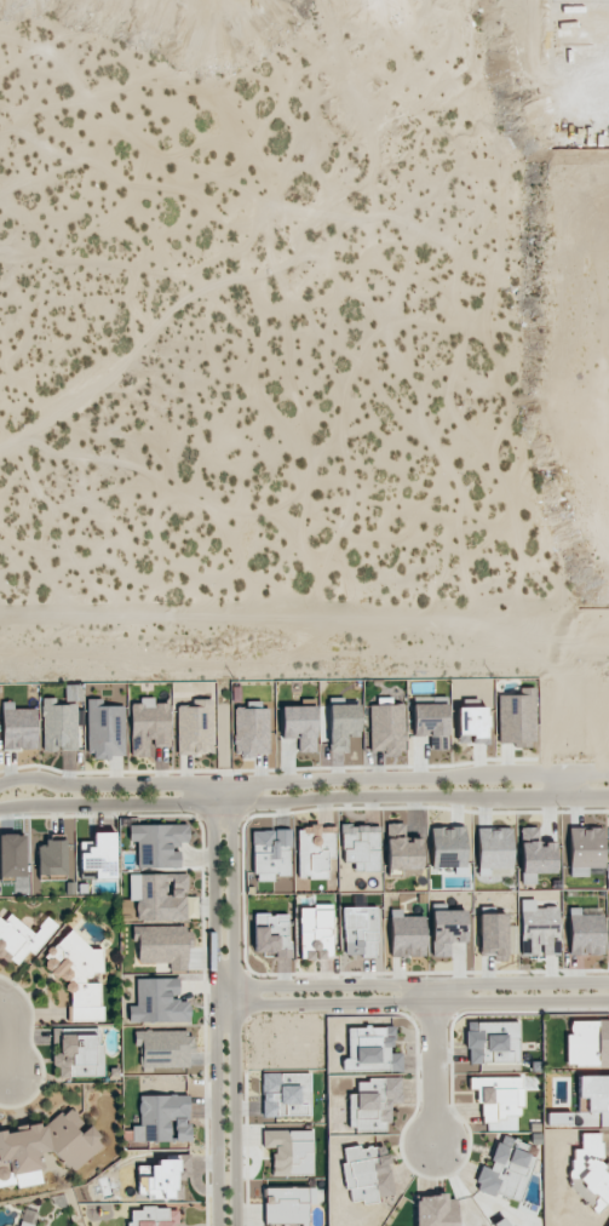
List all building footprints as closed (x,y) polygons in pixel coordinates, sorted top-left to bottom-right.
[(499,745),(535,744),(534,688),(521,688),(521,695),(498,695),(499,745)] [(169,703),(154,703),(154,697),(140,697),(140,703),(130,703),(130,756),(150,756),(150,746),(169,746),(169,703)] [(43,751),(77,750),(75,704),(55,705),(55,698),(41,698),(43,751)] [(370,705),(369,751),(404,752),(405,704),(392,704),(392,698),(378,698),(377,705),(370,705)] [(124,756),(125,706),(102,706),(102,699),(88,699),(87,759),(109,759),(109,756),(124,756)] [(176,707),(177,755),(213,755),(212,699),(192,699),(192,706),(176,707)] [(447,701),(413,701),(413,736),(429,736),(429,750),(448,750),(447,701)] [(36,708),(14,709),(14,702),(1,702),(2,750),(37,749),(36,708)] [(360,737),(359,704),(328,705),(329,751),(346,751),(346,737),(360,737)] [(280,707),(281,738),(298,737),(298,752),(316,752),(315,706),(280,707)] [(457,744),(487,744),(486,707),(457,707),(457,744)] [(267,708),(233,708),(234,756),(268,755),(267,708)] [(421,838),(404,839),(404,823),(386,824),(387,870),(422,869),(421,838)] [(137,868),(179,867),(179,847),(188,847),(188,824),(128,825),(129,841),(137,841),(137,868)] [(379,871),(380,825),(342,825),(342,861),(354,862),(354,871),(379,871)] [(335,858),(335,826),(297,827),(298,878),(328,878),(327,858),(335,858)] [(430,828),(431,868),(465,867),(465,827),(430,828)] [(511,869),(512,828),(477,827),(476,868),(511,869)] [(520,884),(535,884),(535,873),(555,873),(555,843),(538,843),(538,827),(519,828),(520,884)] [(604,868),(603,828),(569,828),(569,877),(588,876),(588,868),(604,868)] [(290,830),(253,830),(253,876),(290,876),(290,830)] [(115,832),(93,833),(93,842),(79,842),(79,879),(116,878),(115,832)] [(25,834),(0,835),(0,877),(25,877),(25,834)] [(65,876),(66,842),(37,841),(37,875),(65,876)] [(136,920),(187,919),(186,874),(128,874),(129,901),(135,900),(136,920)] [(521,955),(542,954),(559,954),(559,907),(536,907),(536,900),(521,900),(521,955)] [(332,905),(299,906),(300,959),(333,959),(332,905)] [(343,908),(345,956),(377,955),(376,907),(343,908)] [(581,914),(581,908),(569,908),(569,955),(604,954),(603,914),(581,914)] [(390,956),(426,956),(425,916),(402,916),(402,909),(390,910),(390,956)] [(431,910),(432,957),(450,957),(450,942),(467,942),(466,910),(431,910)] [(480,956),(507,956),(506,913),(479,914),(480,956)] [(18,963),(25,953),(37,953),(58,925),(46,916),(35,932),(10,914),(4,921),(0,918),(0,950),(18,963)] [(289,914),(253,914),(253,956),(290,956),(289,914)] [(190,925),(135,926),(136,964),(169,963),(170,970),(187,970),(186,949),(190,949),(190,925)] [(71,1021),(103,1021),(103,1008),(99,1003),(99,983),(89,983),(86,980),(95,971),(102,971),(102,949),(90,949),(72,929),(45,955),(45,968),(55,979),(66,979),(66,990),(71,994),(71,1021)] [(129,1022),(190,1021),(189,998),(179,998),(178,978),(135,978),(136,1005),(128,1005),(129,1022)] [(569,1033),(565,1033),(565,1066),(608,1066),(608,1020),(569,1021),(569,1033)] [(466,1031),(467,1062),(519,1061),(518,1022),(477,1022),(477,1031),(466,1031)] [(402,1070),(402,1053),(392,1053),(393,1027),(347,1027),(347,1059),(341,1059),(341,1070),(402,1070)] [(101,1028),(53,1029),(53,1067),(59,1067),(59,1077),(102,1076),(101,1028)] [(191,1030),(134,1031),(134,1047),(141,1046),(142,1068),(192,1067),(191,1030)] [(310,1073),(262,1072),(262,1116),(309,1117),(310,1073)] [(521,1076),(469,1078),(469,1088),(479,1088),(479,1122),(503,1121),(503,1115),(522,1114),(521,1076)] [(577,1076),(578,1112),(608,1111),(608,1076),(577,1076)] [(347,1094),(348,1129),(388,1129),(388,1103),(401,1102),(401,1078),(356,1079),(356,1094),(347,1094)] [(132,1142),(190,1141),(189,1094),(138,1096),(139,1125),(132,1125),(132,1142)] [(98,1135),(92,1127),(87,1127),(74,1111),(61,1112),(43,1126),(35,1124),(28,1125),(27,1129),(0,1132),(0,1176),(46,1171),(36,1159),(38,1152),(52,1151),(66,1169),(74,1171),(100,1149),(98,1135)] [(313,1175),(312,1130),(262,1131),(262,1148),(272,1148),(273,1176),(313,1175)] [(384,1144),(341,1149),(348,1201),(362,1200),(362,1204),(379,1202),(378,1197),(391,1195),(384,1144)] [(138,1197),(176,1196),(174,1159),(156,1160),(156,1165),(137,1166),(138,1197)] [(307,1187),(264,1188),(265,1223),(308,1223),(307,1187)] [(446,1194),(415,1195),(416,1225),(457,1225),(456,1199),(446,1199),(446,1194)] [(178,1208),(128,1207),(128,1225),(178,1225),(178,1208)] [(23,1208),(19,1225),(34,1225),(38,1212),(23,1208)]
